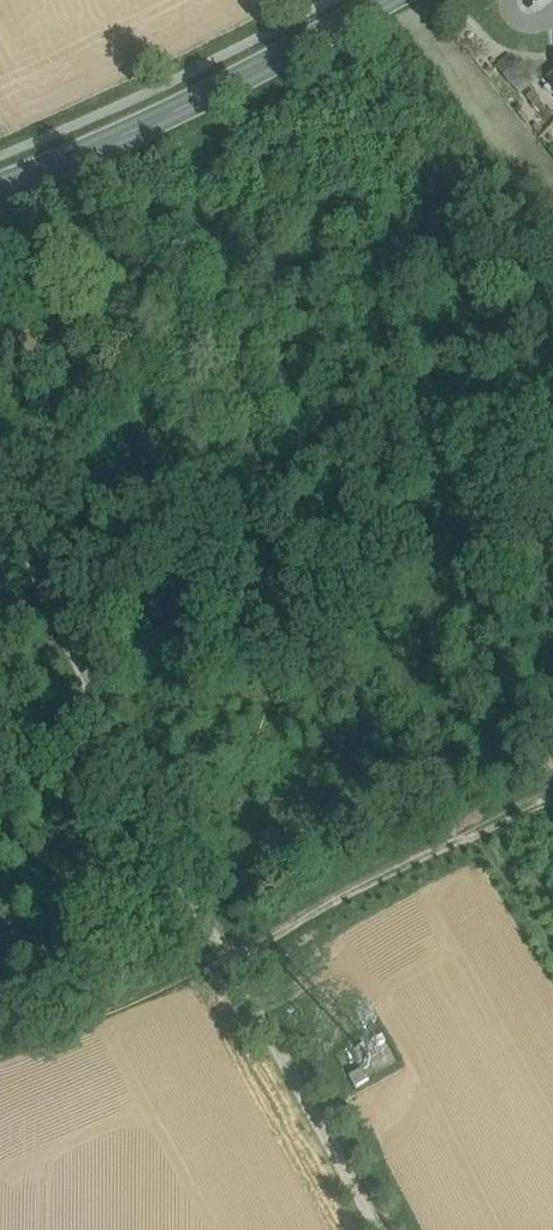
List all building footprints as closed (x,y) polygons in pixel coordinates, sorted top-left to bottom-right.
[(362,1058),(347,1066),(349,1070),(364,1062),(362,1058)]
